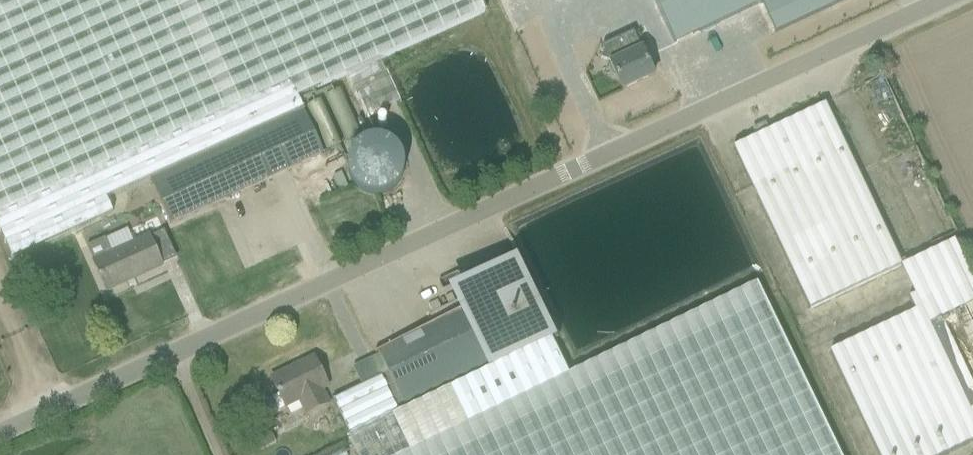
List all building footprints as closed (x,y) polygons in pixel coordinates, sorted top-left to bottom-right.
[(150,177),(303,108),(299,99),(383,61),(486,14),(480,0),(0,0),(0,236),(10,258),(112,212),(105,198),(150,177)] [(663,21),(672,41),(674,44),(761,3),(774,34),(848,0),(654,0),(663,21)] [(654,76),(634,34),(603,48),(604,50),(601,59),(609,62),(623,91),(654,76)] [(346,82),(357,116),(392,104),(380,70),(358,77),(346,82)] [(812,311),(903,267),(826,105),(733,148),(812,311)] [(303,108),(150,177),(172,224),(324,155),(303,108)] [(394,154),(350,131),(327,175),(371,198),(394,154)] [(932,181),(906,190),(916,217),(918,216),(922,225),(931,222),(936,236),(950,231),(932,181)] [(92,263),(106,292),(162,266),(149,237),(112,254),(105,239),(87,247),(94,262),(92,263)] [(533,347),(533,346),(497,272),(456,292),(464,310),(492,367),(533,347)] [(533,347),(492,367),(394,414),(351,435),(360,454),(839,454),(756,284),(573,372),(555,336),(533,346),(533,347)] [(333,399),(342,417),(351,435),(394,414),(492,367),(464,310),(375,354),(379,355),(388,373),(333,399)] [(880,454),(948,454),(972,443),(972,417),(923,311),(832,354),(880,454)] [(329,388),(314,358),(300,364),(301,367),(273,381),(286,408),(299,402),(305,415),(328,404),(322,391),(329,388)]
